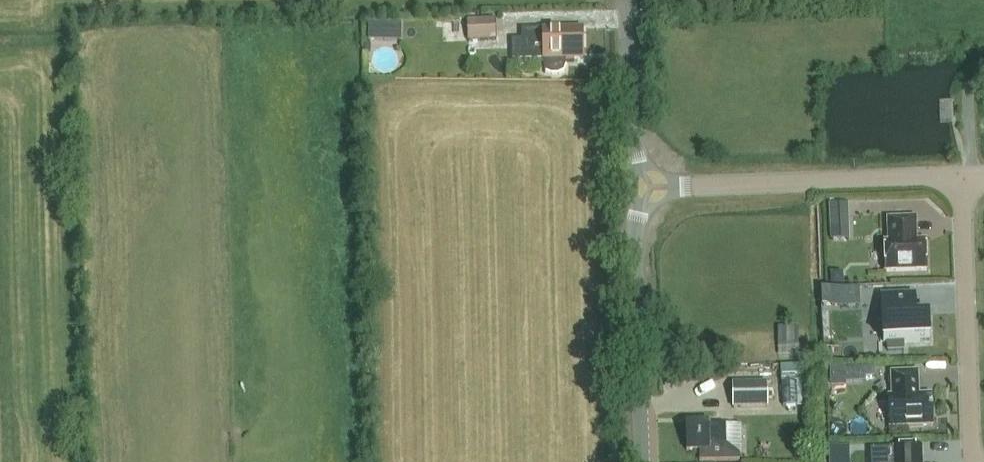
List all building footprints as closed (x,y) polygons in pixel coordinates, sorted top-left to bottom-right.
[(497,40),(496,19),(467,20),(468,41),(497,40)] [(512,60),(544,59),(544,65),(546,71),(551,73),(558,73),(564,71),(566,65),(566,59),(583,58),(583,28),(525,29),(525,39),(512,40),(512,60)] [(829,231),(847,230),(846,206),(828,207),(829,231)] [(915,235),(917,235),(917,219),(888,220),(888,243),(884,243),(885,273),(927,272),(926,242),(915,242),(915,235)] [(843,285),(843,273),(830,273),(831,286),(843,285)] [(914,288),(886,289),(887,307),(882,308),(883,336),(887,335),(887,343),(903,343),(903,335),(929,334),(928,306),(915,306),(914,288)] [(800,325),(778,326),(779,347),(800,347),(800,325)] [(916,397),(915,391),(918,391),(917,373),(892,374),(893,398),(889,398),(890,428),(933,426),(932,396),(916,397)] [(782,406),(808,405),(807,381),(782,382),(782,406)] [(732,383),(732,408),(768,408),(767,383),(732,383)] [(686,422),(686,450),(699,450),(699,461),(740,460),(740,454),(726,444),(726,424),(708,425),(708,421),(686,422)] [(870,449),(871,461),(922,461),(921,447),(870,449)]
